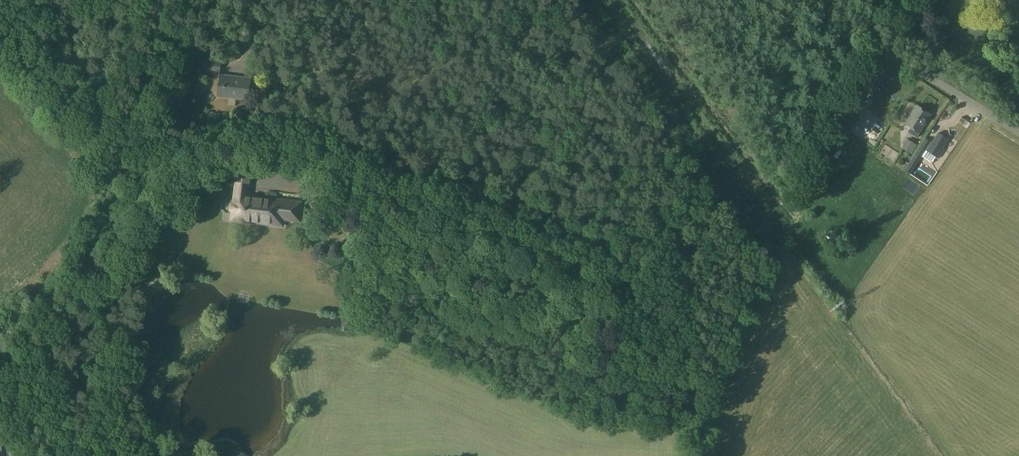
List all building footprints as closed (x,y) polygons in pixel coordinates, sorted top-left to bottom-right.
[(221,72),(221,68),(221,64),(208,63),(208,70),(221,72)] [(252,78),(221,75),(219,96),(249,100),(252,78)] [(852,91),(842,104),(851,110),(860,97),(852,91)] [(919,134),(932,115),(917,105),(905,124),(919,134)] [(857,119),(840,107),(832,118),(850,130),(857,119)] [(943,149),(949,139),(939,133),(933,143),(932,142),(931,143),(925,139),(915,153),(922,157),(926,150),(939,158),(944,150),(943,149)] [(911,154),(916,145),(906,140),(901,149),(911,154)] [(897,156),(895,161),(903,164),(905,159),(897,156)] [(917,164),(911,174),(924,184),(931,174),(917,164)] [(249,180),(236,179),(231,221),(282,226),(283,220),(298,222),(300,203),(247,198),(249,180)] [(850,239),(841,246),(847,253),(855,246),(850,239)] [(13,455),(22,455),(15,441),(8,445),(13,455)]
